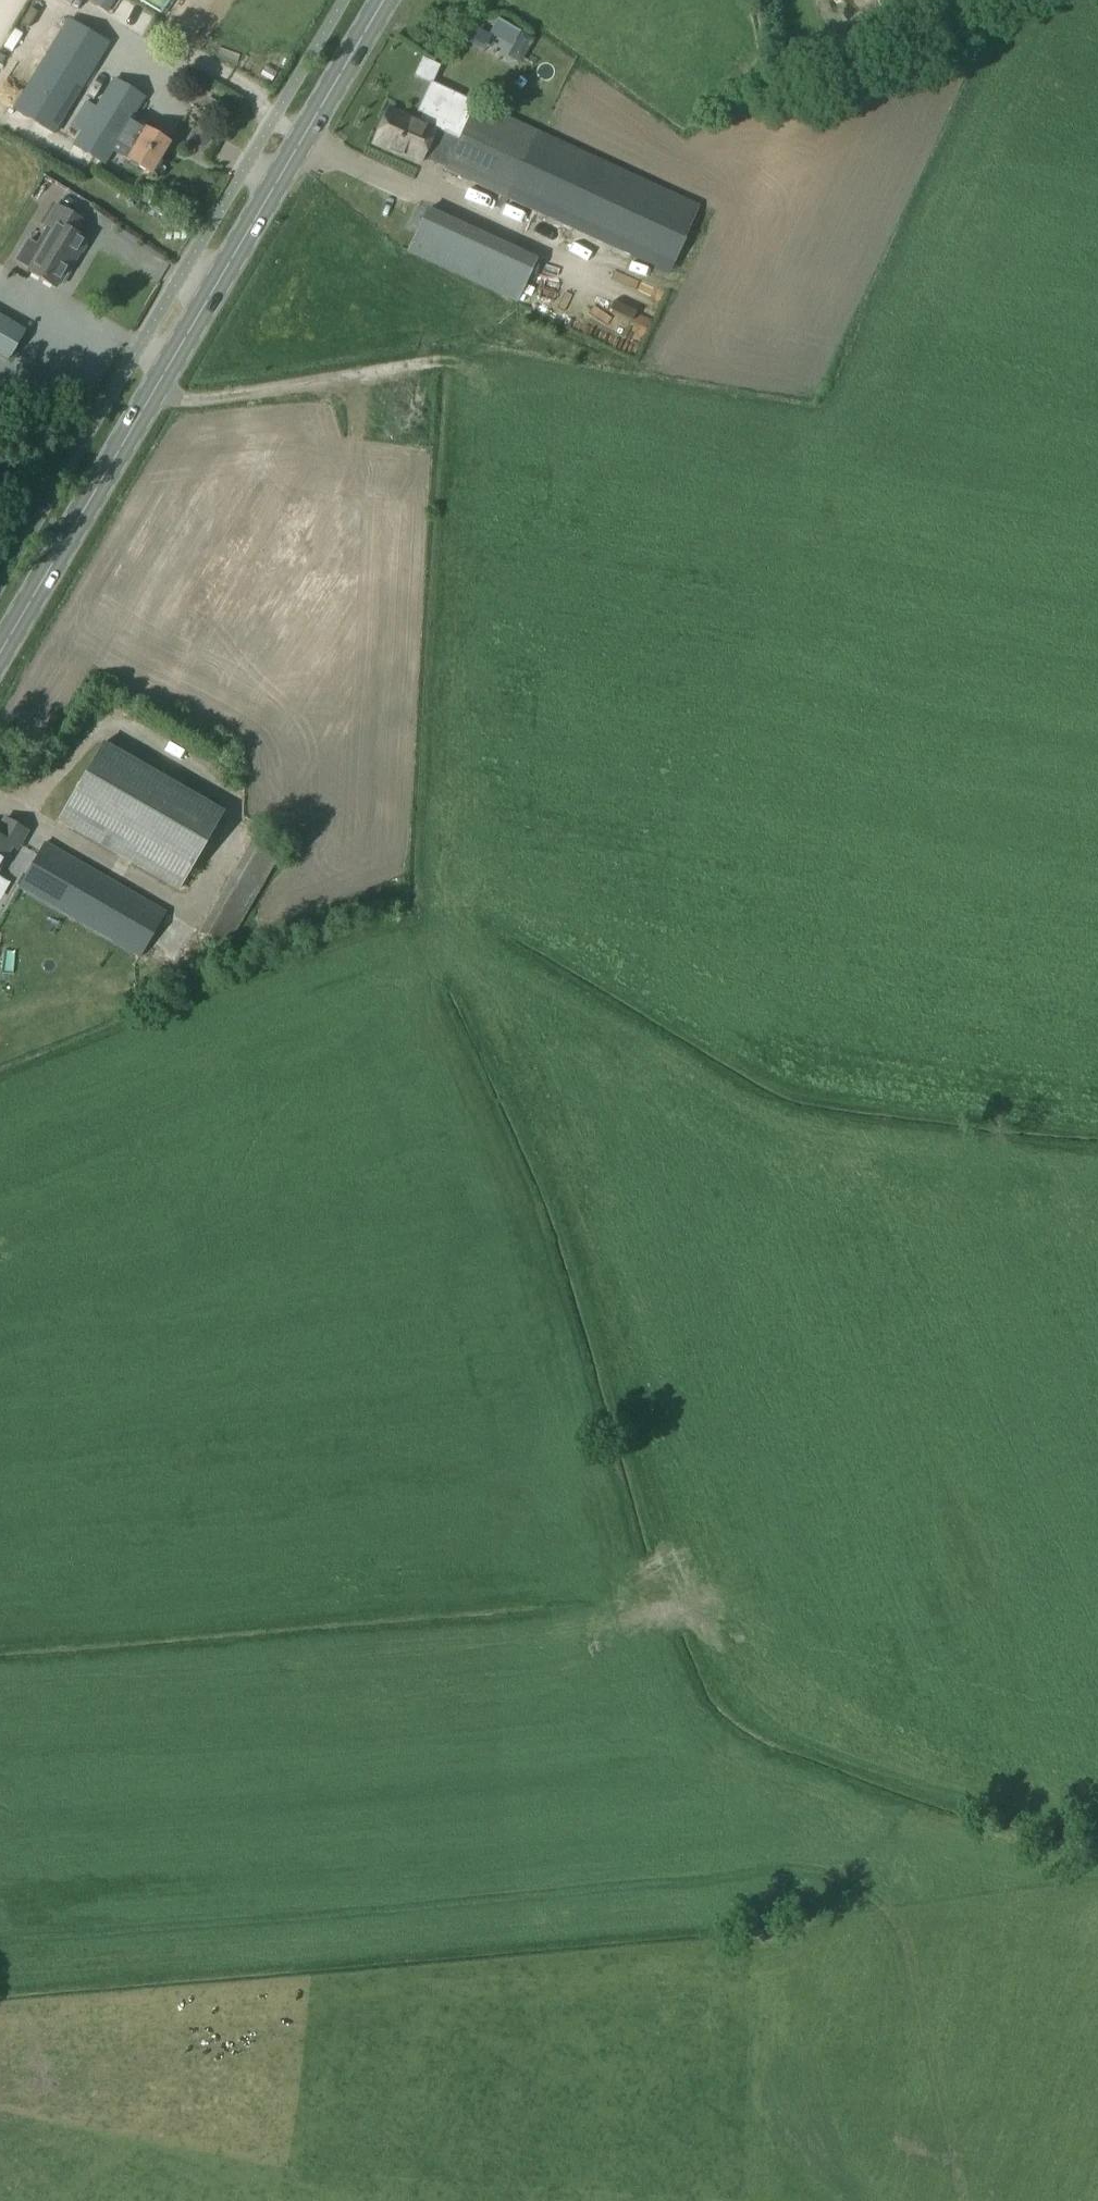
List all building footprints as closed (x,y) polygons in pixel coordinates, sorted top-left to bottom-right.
[(91,5),(107,15),(116,0),(94,0),(91,5)] [(108,46),(67,20),(13,112),(55,136),(108,46)] [(526,52),(532,41),(520,34),(514,45),(526,52)] [(144,100),(113,81),(74,146),(105,165),(113,152),(151,175),(169,145),(142,128),(145,123),(134,117),(144,100)] [(419,114),(415,122),(389,110),(374,145),(420,165),(423,159),(446,169),(445,172),(666,274),(698,206),(476,104),(428,83),(414,112),(419,114)] [(57,207),(46,226),(53,230),(33,264),(60,280),(74,256),(76,257),(85,241),(73,235),(81,221),(57,207)] [(408,253),(517,303),(536,262),(427,211),(408,253)] [(683,241),(695,246),(704,225),(692,220),(683,241)] [(542,294),(554,272),(542,265),(530,288),(542,294)] [(7,363),(25,332),(0,317),(0,359),(7,363)] [(102,744),(75,791),(57,821),(180,892),(199,862),(226,814),(102,744)] [(11,849),(16,852),(26,833),(4,821),(0,828),(0,868),(11,849)] [(18,890),(140,959),(166,914),(45,844),(18,890)]
